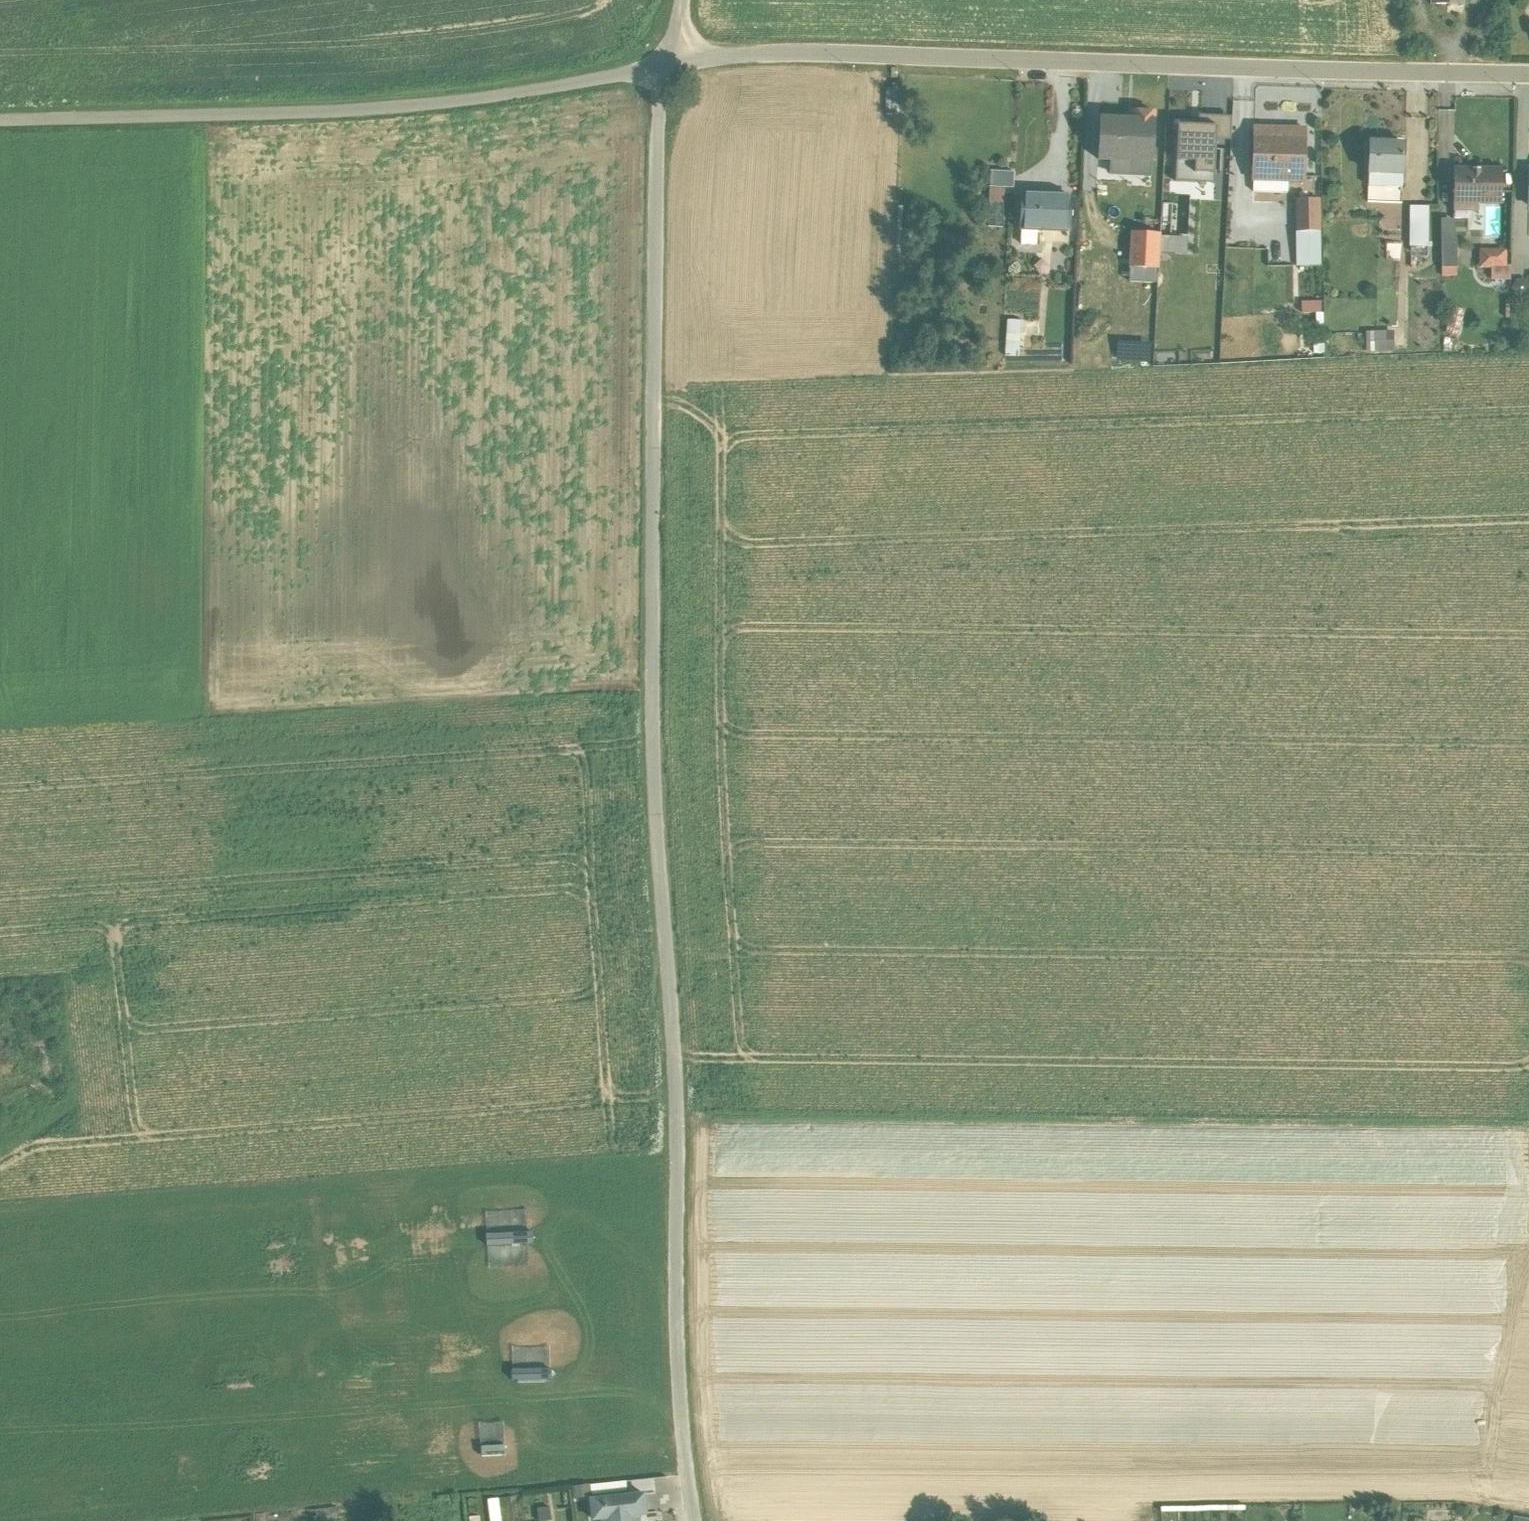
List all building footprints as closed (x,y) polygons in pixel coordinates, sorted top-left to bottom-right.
[(687,98),(687,83),(678,82),(677,98),(687,98)] [(1123,120),(1100,119),(1098,160),(1109,161),(1108,175),(1150,178),(1153,114),(1133,113),(1132,122),(1123,122),(1123,120)] [(1177,125),(1174,182),(1212,184),(1215,141),(1230,142),(1231,118),(1216,117),(1197,116),(1196,126),(1177,125)] [(1253,129),(1251,183),(1302,183),(1304,130),(1253,129)] [(1369,143),(1367,187),(1401,188),(1402,144),(1369,143)] [(988,228),(1001,228),(1002,205),(1003,204),(1003,189),(1009,189),(1010,179),(1005,178),(1005,170),(994,169),(993,178),(988,178),(988,228)] [(1500,206),(1500,170),(1452,170),(1452,213),(1477,213),(1477,206),(1500,206)] [(1020,232),(1020,245),(1035,246),(1035,232),(1069,234),(1071,195),(1020,193),(1018,231),(1020,232)] [(1294,200),(1295,266),(1319,266),(1318,200),(1294,200)] [(1409,257),(1426,258),(1426,248),(1427,248),(1427,208),(1408,207),(1408,247),(1409,248),(1409,257)] [(1455,278),(1455,245),(1440,245),(1440,278),(1455,278)] [(1477,250),(1477,270),(1505,270),(1505,250),(1477,250)] [(1514,298),(1523,299),(1528,290),(1525,281),(1514,281),(1510,290),(1514,298)] [(1301,303),(1301,314),(1320,314),(1319,302),(1301,303)] [(1463,312),(1450,309),(1444,334),(1456,338),(1463,312)] [(1006,321),(1004,357),(1018,358),(1020,322),(1006,321)] [(1392,333),(1364,333),(1364,352),(1392,352),(1392,333)] [(571,1488),(573,1500),(590,1498),(590,1496),(626,1492),(625,1482),(571,1488)] [(588,1500),(590,1520),(637,1520),(637,1515),(644,1514),(642,1495),(588,1500)] [(487,1503),(490,1520),(499,1520),(496,1502),(487,1503)] [(548,1507),(535,1509),(537,1520),(550,1520),(548,1507)]
